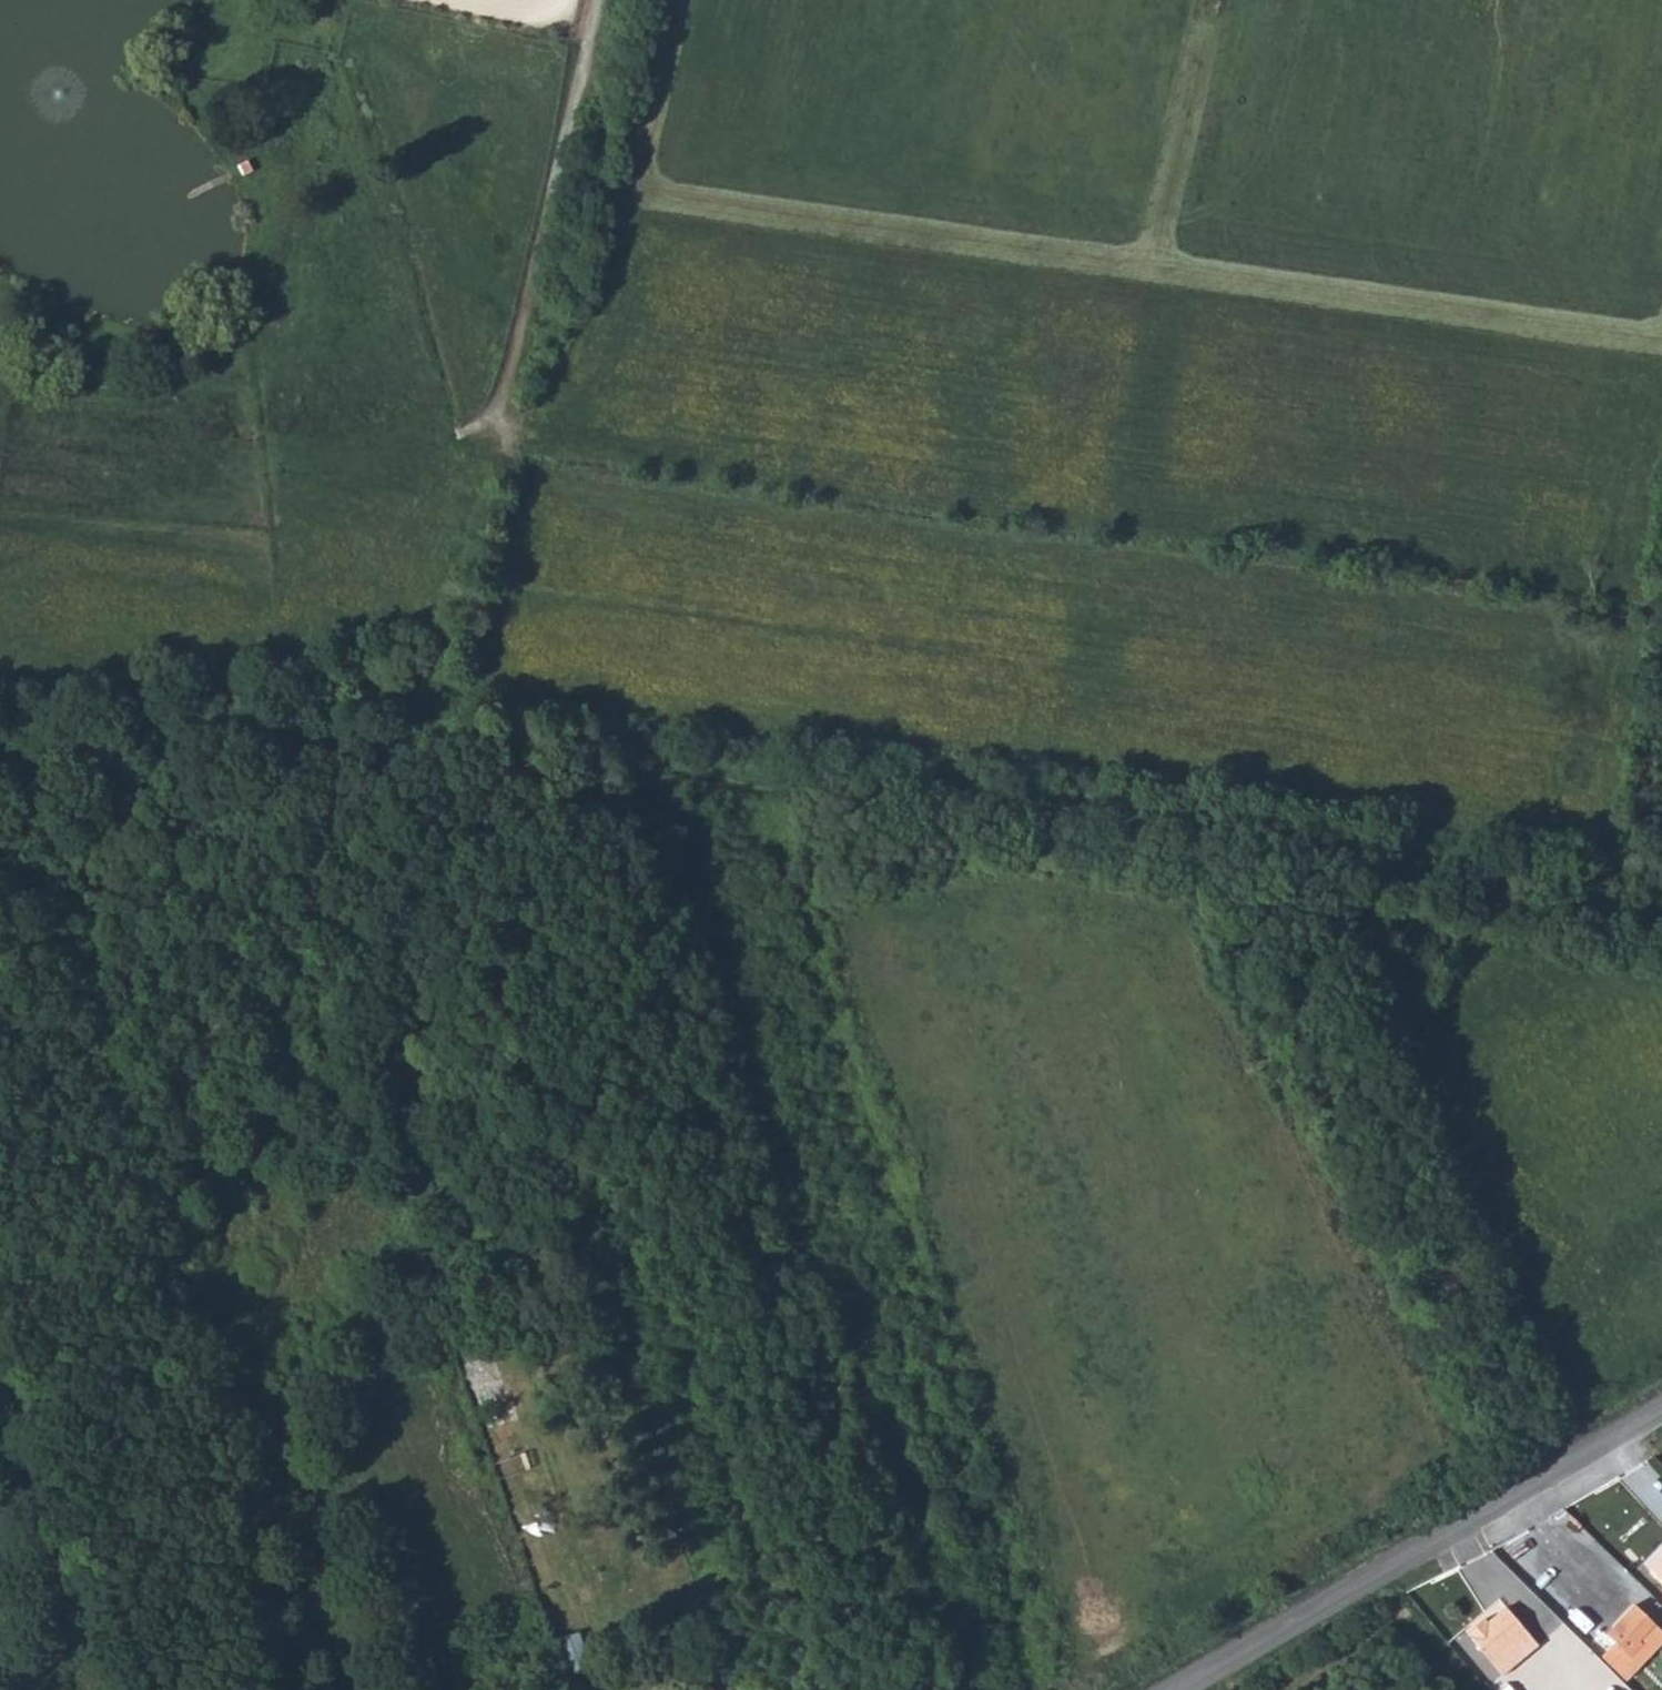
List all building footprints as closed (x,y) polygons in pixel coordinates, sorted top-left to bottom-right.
[(1651,1571),(1661,1581),(1661,1560),(1651,1571)] [(1638,1607),(1611,1637),(1633,1657),(1660,1627),(1638,1607)] [(1489,1618),(1470,1635),(1507,1676),(1543,1644),(1510,1608),(1493,1623),(1489,1618)] [(1579,1676),(1594,1689),(1635,1689),(1600,1655),(1579,1676)]
